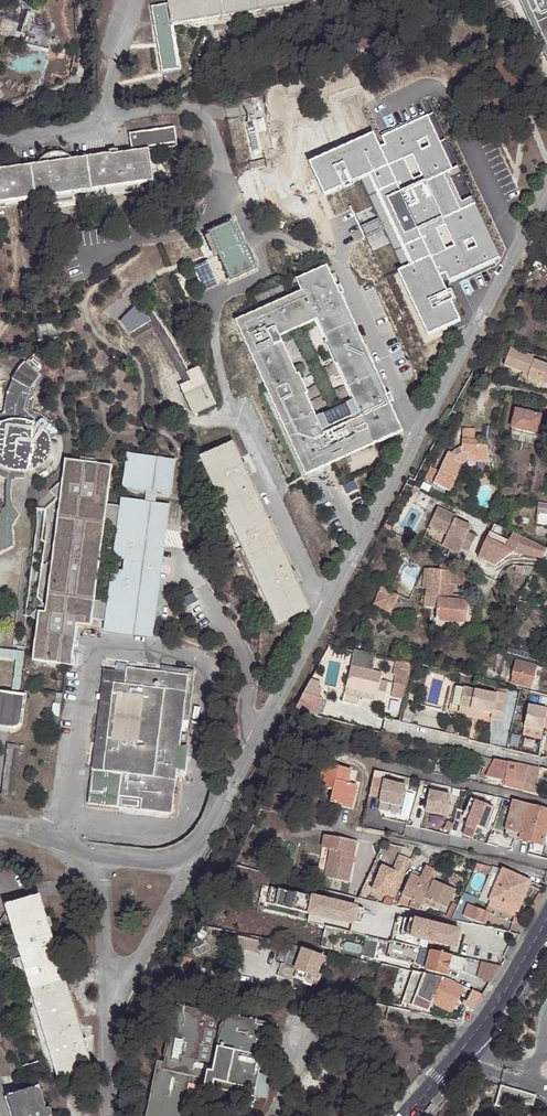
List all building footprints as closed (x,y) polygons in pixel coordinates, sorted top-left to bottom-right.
[(186,20),(182,0),(167,0),(167,3),(150,6),(160,70),(178,68),(172,26),(186,23),(186,20)] [(311,0),(182,0),(186,20),(311,0)] [(351,0),(311,0),(186,20),(186,23),(187,29),(351,2),(351,0)] [(546,67),(546,0),(516,0),(546,67)] [(374,130),(308,160),(322,192),(342,183),(343,186),(353,182),(351,178),(360,174),(402,266),(397,268),(425,331),(458,316),(450,299),(455,297),(451,288),(447,290),(440,275),(446,272),(449,279),(499,256),(472,196),(461,201),(450,177),(462,171),(458,163),(453,165),(429,113),(381,135),(384,142),(380,144),(374,130)] [(133,187),(152,184),(147,149),(174,144),(171,126),(125,132),(128,151),(113,153),(113,149),(103,151),(104,155),(0,169),(0,203),(16,200),(133,184),(133,187)] [(134,192),(133,187),(133,184),(16,200),(16,208),(134,192)] [(252,267),(229,219),(202,231),(203,233),(200,234),(210,256),(213,254),(225,279),(252,267)] [(340,291),(339,292),(326,263),(295,278),(300,290),(234,320),(304,473),(402,429),(385,394),(387,393),(340,291)] [(127,332),(147,318),(140,310),(133,302),(116,320),(127,332)] [(140,310),(147,318),(151,326),(165,350),(181,385),(188,382),(184,372),(172,346),(158,324),(147,307),(140,310)] [(151,326),(147,318),(127,332),(132,339),(151,326)] [(529,378),(546,384),(546,366),(533,361),(534,358),(511,350),(505,367),(524,373),(530,375),(529,378)] [(10,418),(15,418),(15,406),(17,394),(28,396),(29,393),(34,383),(40,377),(22,360),(14,368),(7,379),(9,379),(6,391),(4,402),(3,412),(2,420),(7,419),(10,418)] [(188,382),(181,385),(178,387),(189,414),(211,404),(195,368),(184,372),(188,382)] [(31,402),(31,396),(28,396),(17,394),(15,406),(15,418),(20,419),(26,420),(32,422),(39,425),(42,427),(46,433),(47,436),(59,432),(54,425),(47,418),(42,415),(32,410),(31,406),(31,402)] [(533,414),(528,413),(517,410),(513,428),(538,433),(541,415),(533,414)] [(2,420),(0,421),(0,465),(1,466),(7,468),(14,469),(21,469),(27,469),(33,467),(39,465),(41,462),(45,459),(47,455),(49,448),(49,442),(47,436),(46,433),(42,427),(39,425),(32,422),(26,420),(20,419),(10,418),(7,419),(2,420)] [(436,485),(451,492),(465,466),(470,462),(491,463),(490,451),(489,448),(487,446),(483,446),(480,446),(480,441),(477,441),(478,430),(465,429),(464,448),(453,456),(451,455),(436,485)] [(198,459),(274,623),(306,609),(293,582),(297,580),(293,571),(289,573),(243,474),(247,473),(243,464),(239,465),(229,444),(198,459)] [(121,448),(117,483),(165,488),(169,454),(121,448)] [(162,518),(164,500),(116,494),(115,502),(101,500),(106,461),(65,456),(63,462),(60,469),(57,475),(44,487),(56,500),(59,498),(46,609),(37,602),(26,616),(39,627),(35,662),(68,666),(73,624),(87,625),(88,618),(102,619),(101,627),(144,632),(147,613),(139,612),(141,595),(145,596),(153,533),(148,533),(150,516),(162,518)] [(39,465),(33,467),(36,472),(38,471),(42,469),(45,467),(48,464),(49,462),(45,459),(41,462),(39,465)] [(267,626),(274,623),(198,459),(192,462),(267,626)] [(21,469),(14,469),(7,468),(1,466),(0,465),(0,474),(2,475),(5,476),(14,477),(22,477),(21,469)] [(5,476),(4,504),(0,507),(0,523),(12,526),(21,514),(13,508),(14,477),(5,476)] [(538,513),(546,514),(546,504),(539,503),(538,513)] [(461,524),(463,521),(455,517),(456,514),(437,506),(428,525),(446,534),(441,545),(458,552),(460,547),(468,551),(475,534),(468,530),(469,528),(461,524)] [(538,513),(537,523),(546,523),(546,514),(538,513)] [(149,632),(162,518),(150,516),(148,533),(153,533),(145,596),(141,595),(139,612),(147,613),(144,632),(149,632)] [(496,522),(478,557),(495,565),(513,551),(542,558),(546,548),(545,547),(517,533),(496,522)] [(0,523),(0,550),(12,543),(12,526),(0,523)] [(456,564),(439,562),(438,568),(451,569),(449,599),(465,600),(466,594),(453,592),(456,564)] [(532,566),(521,566),(520,574),(527,576),(532,566)] [(438,568),(427,567),(425,587),(423,607),(436,609),(434,620),(463,623),(465,600),(449,599),(451,569),(438,568)] [(381,588),(374,605),(391,612),(398,595),(381,588)] [(14,658),(11,689),(18,690),(22,652),(0,649),(0,656),(14,658)] [(347,687),(363,690),(377,694),(375,700),(385,702),(388,681),(380,679),(382,672),(371,669),(374,654),(355,650),(347,687)] [(409,661),(395,659),(392,673),(394,673),(390,694),(403,696),(409,661)] [(531,688),(537,666),(516,660),(511,682),(531,688)] [(158,665),(158,670),(186,673),(180,718),(186,718),(192,669),(158,665)] [(158,670),(123,666),(123,672),(112,671),(100,769),(89,768),(85,803),(169,813),(174,766),(162,765),(165,744),(177,745),(180,718),(186,673),(158,670)] [(112,671),(101,670),(89,768),(100,769),(112,671)] [(450,710),(458,712),(459,709),(460,704),(465,685),(457,683),(450,710)] [(497,692),(465,685),(460,704),(483,709),(492,711),(491,717),(501,719),(505,701),(495,699),(497,692)] [(361,696),(363,690),(347,687),(345,692),(361,696)] [(14,729),(17,729),(20,726),(24,694),(0,691),(0,727),(14,729)] [(505,701),(506,694),(497,692),(495,699),(505,701)] [(299,702),(296,707),(308,713),(311,708),(299,702)] [(483,709),(460,704),(459,709),(481,714),(483,709)] [(541,730),(542,726),(546,728),(546,708),(543,707),(538,705),(529,704),(523,726),(541,730)] [(539,737),(541,730),(523,726),(522,733),(539,737)] [(5,756),(11,757),(13,744),(7,743),(5,756)] [(174,766),(183,767),(185,746),(177,745),(165,744),(162,765),(174,766)] [(516,762),(508,761),(492,758),(488,768),(483,766),(480,774),(485,776),(485,775),(504,779),(503,784),(535,791),(540,768),(528,765),(516,762)] [(343,794),(352,796),(354,785),(345,783),(349,768),(330,765),(329,768),(320,767),(316,787),(331,790),(329,802),(341,804),(343,794)] [(405,783),(372,776),(368,794),(379,796),(378,801),(400,805),(405,783)] [(449,797),(428,792),(423,813),(444,818),(449,797)] [(350,806),(352,796),(343,794),(341,804),(350,806)] [(492,809),(469,801),(464,814),(469,816),(462,836),(471,840),(475,829),(484,832),(492,809)] [(527,806),(514,803),(510,818),(523,821),(527,806)] [(527,806),(523,821),(521,831),(519,839),(542,845),(546,826),(546,811),(527,806)] [(523,821),(510,818),(508,828),(521,831),(523,821)] [(345,882),(355,841),(323,834),(320,847),(328,849),(322,876),(345,882)] [(385,896),(385,894),(393,898),(409,860),(399,855),(392,871),(381,866),(371,890),(385,896)] [(437,906),(454,913),(457,906),(450,903),(457,889),(433,880),(437,870),(427,866),(421,879),(411,874),(398,907),(419,912),(427,906),(434,909),(437,906)] [(527,883),(502,872),(490,900),(515,911),(527,883)] [(20,954),(59,1082),(91,1072),(84,1050),(88,1049),(86,1041),(82,1042),(48,929),(52,928),(50,921),(46,922),(39,899),(7,909),(20,954)] [(515,911),(490,900),(489,905),(513,916),(515,911)] [(353,928),(356,912),(313,902),(309,918),(353,928)] [(462,916),(483,923),(487,910),(467,903),(462,916)] [(53,1084),(59,1082),(20,954),(7,909),(4,909),(17,953),(12,959),(15,967),(18,967),(53,1084)] [(417,925),(413,941),(457,951),(460,935),(417,925)] [(409,946),(392,942),(390,955),(414,961),(417,948),(409,946)] [(296,970),(315,975),(319,961),(322,962),(324,957),(322,955),(290,945),(289,949),(287,948),(282,964),(294,969),(296,970)] [(451,955),(430,951),(425,970),(446,975),(446,969),(449,957),(451,955)] [(449,957),(446,969),(461,973),(464,960),(449,957)] [(500,966),(480,961),(475,976),(490,982),(500,966)] [(312,980),(315,975),(296,970),(295,975),(312,980)] [(445,977),(424,973),(416,990),(424,994),(422,998),(417,1008),(424,1011),(428,1001),(451,1012),(464,988),(445,977)] [(455,1015),(468,990),(464,988),(451,1012),(455,1015)] [(483,995),(473,992),(465,1004),(474,1010),(479,1002),(483,995)] [(269,1026),(175,1007),(164,1064),(157,1063),(146,1115),(183,1115),(189,1086),(211,1091),(212,1082),(256,1090),(269,1026)] [(254,1099),(256,1090),(212,1082),(211,1091),(254,1099)] [(486,1091),(499,1095),(502,1086),(488,1082),(486,1091)] [(502,1086),(499,1095),(497,1106),(519,1112),(522,1102),(534,1105),(536,1095),(502,1086)] [(49,1111),(45,1112),(38,1088),(6,1098),(12,1115),(51,1115),(49,1111)] [(6,1098),(3,1099),(9,1115),(12,1115),(6,1098)]
